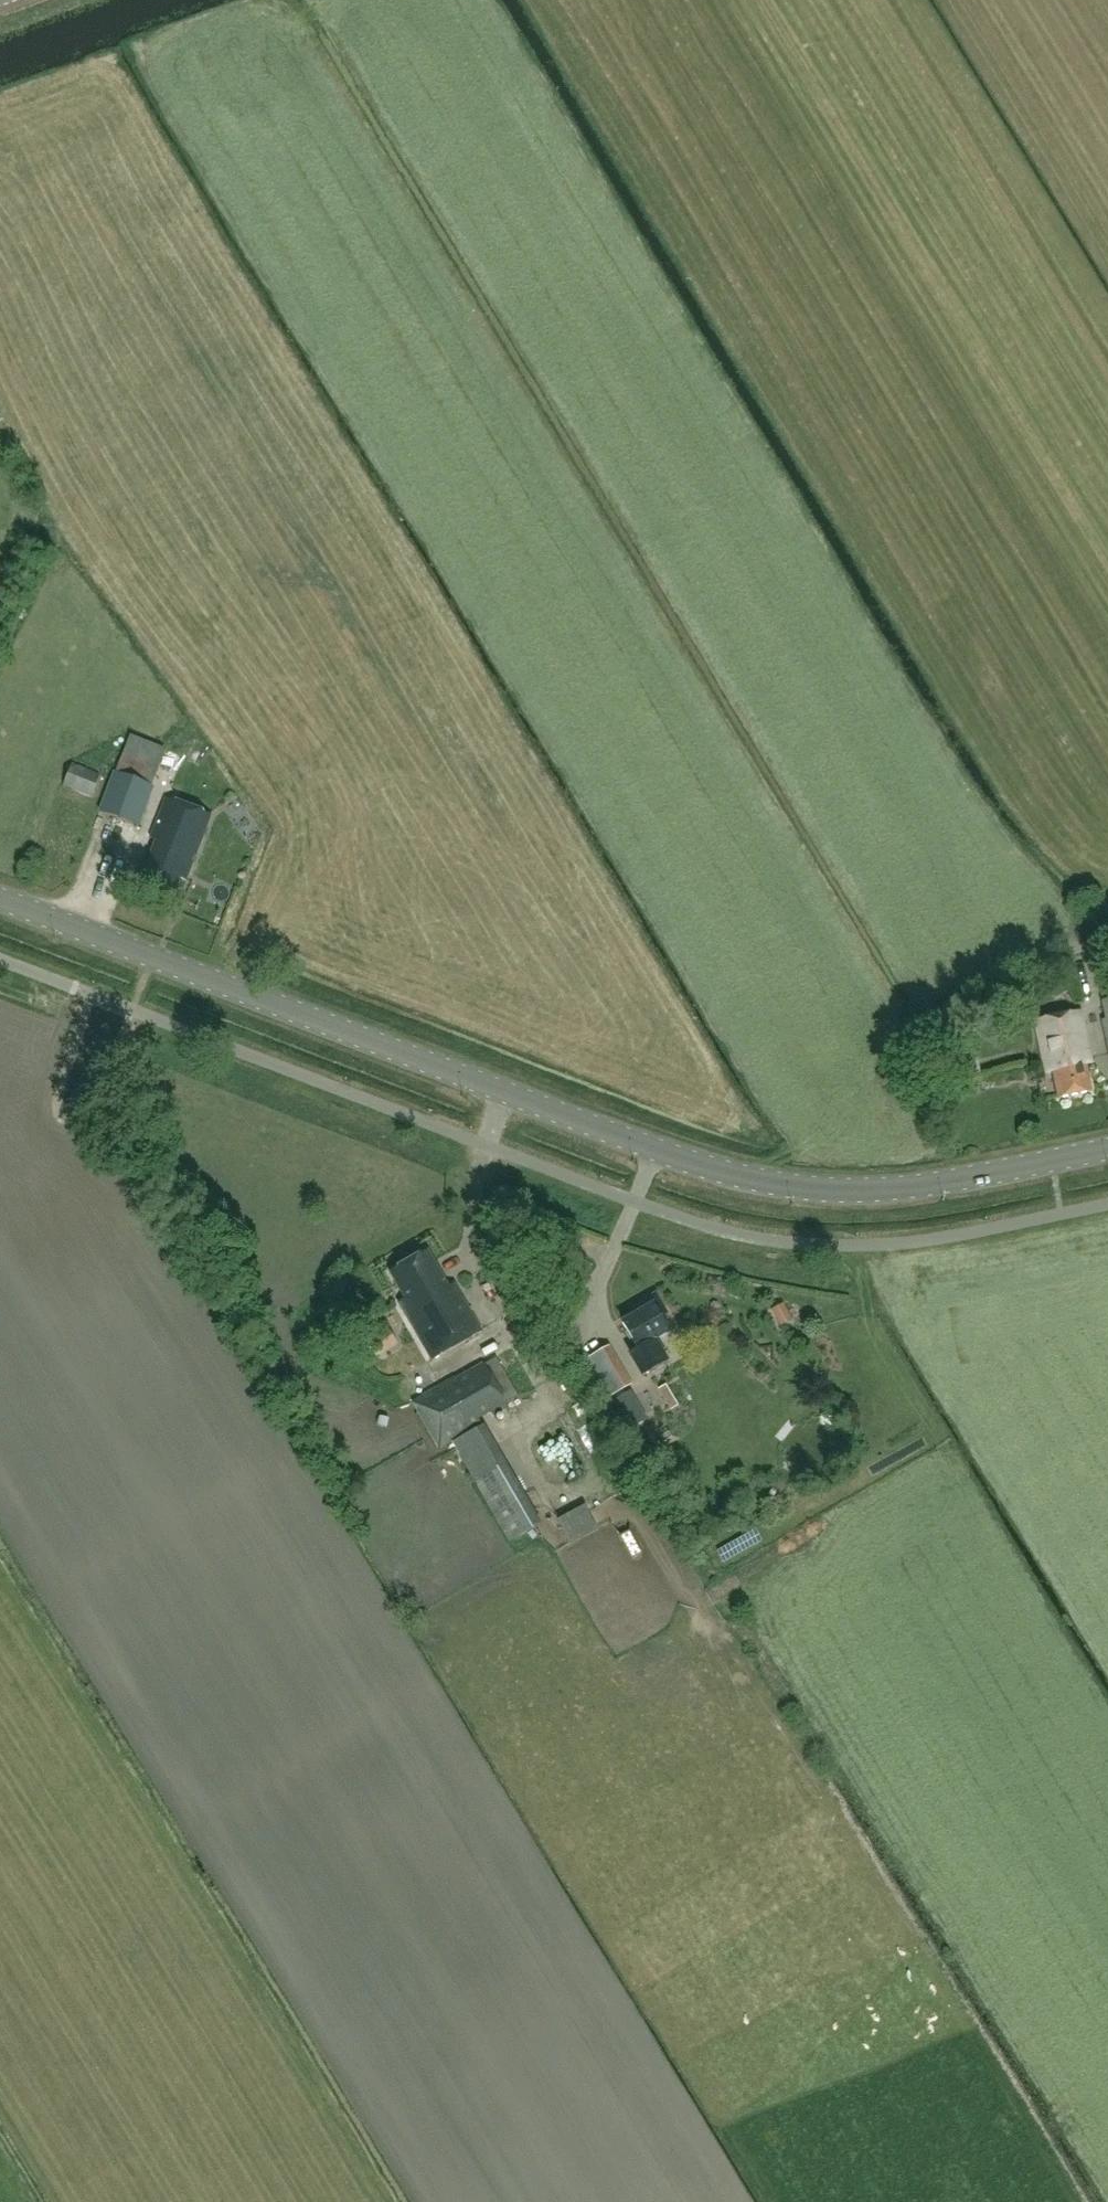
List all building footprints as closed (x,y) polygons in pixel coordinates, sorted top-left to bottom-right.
[(117,773),(153,785),(167,747),(131,734),(117,773)] [(72,763),(63,785),(92,796),(100,774),(72,763)] [(155,786),(153,785),(117,773),(114,771),(99,812),(140,827),(155,786)] [(140,877),(174,890),(179,877),(186,879),(211,815),(166,797),(150,837),(155,839),(140,877)] [(1079,1011),(1035,1021),(1046,1072),(1051,1070),(1057,1096),(1090,1089),(1085,1063),(1090,1062),(1079,1011)] [(454,1282),(448,1286),(427,1250),(390,1271),(405,1298),(398,1301),(431,1359),(482,1330),(454,1282)] [(668,1330),(659,1316),(667,1311),(655,1291),(634,1304),(638,1312),(621,1321),(637,1348),(629,1352),(634,1361),(642,1374),(666,1360),(654,1339),(668,1330)] [(377,1356),(402,1344),(394,1328),(370,1340),(377,1356)] [(615,1359),(609,1348),(589,1359),(610,1395),(630,1383),(623,1372),(620,1375),(612,1361),(615,1359)] [(412,1401),(440,1447),(479,1423),(477,1419),(490,1411),(493,1415),(507,1406),(482,1363),(456,1379),(454,1376),(412,1401)] [(555,1464),(571,1456),(566,1446),(550,1454),(555,1464)] [(557,1514),(570,1533),(598,1515),(586,1496),(557,1514)] [(629,1549),(639,1547),(634,1525),(624,1528),(629,1549)]
